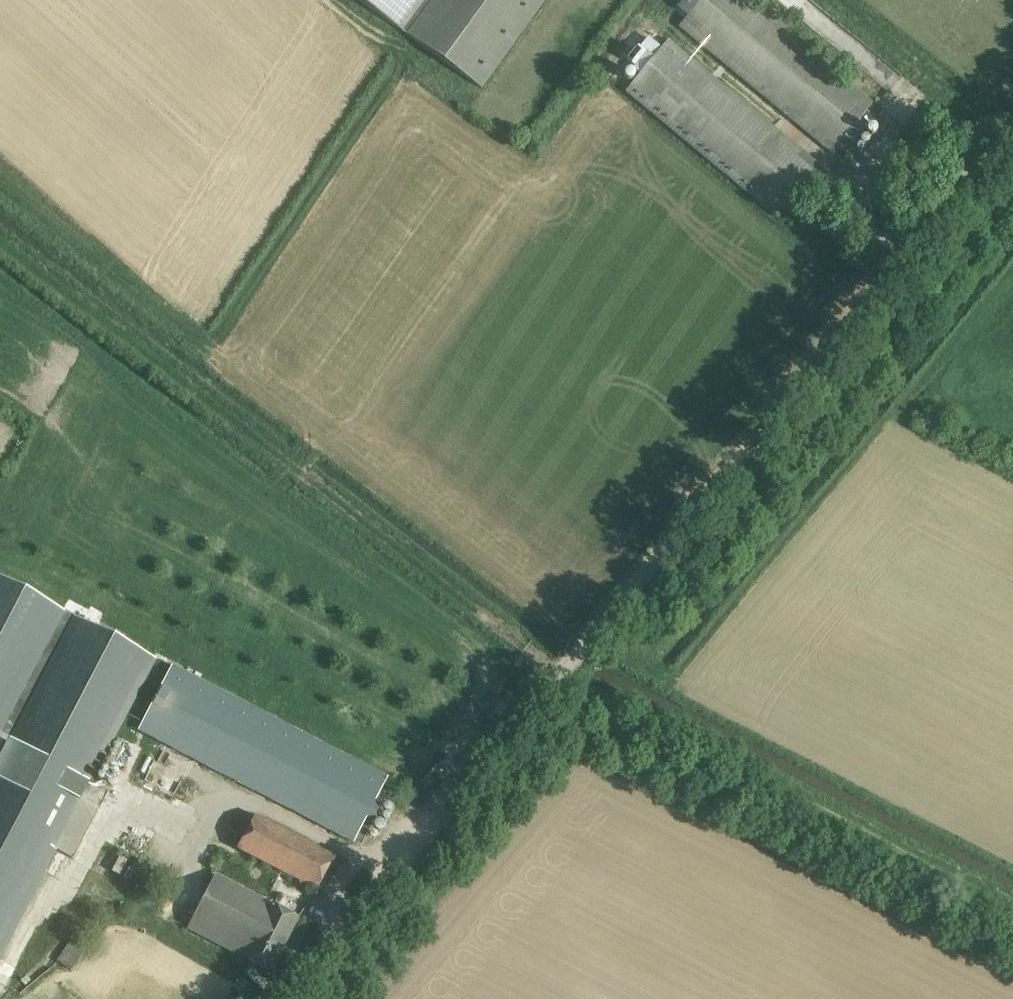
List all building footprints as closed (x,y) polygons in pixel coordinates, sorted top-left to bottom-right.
[(482,87),(544,0),(360,0),(482,87)] [(680,25),(832,152),(837,146),(845,153),(865,129),(857,122),(873,103),(749,0),(701,0),(680,25)] [(820,167),(668,40),(626,91),(778,217),(801,189),(812,198),(823,187),(811,177),(820,167)] [(55,848),(73,858),(108,792),(89,782),(154,657),(0,577),(0,953),(55,848)] [(387,778),(174,663),(139,729),(353,841),(366,816),(374,820),(381,806),(374,802),(387,778)] [(244,812),(229,836),(240,843),(237,849),(317,890),(334,856),(255,815),(253,817),(244,812)] [(225,876),(224,878),(215,873),(188,927),(245,956),(245,958),(271,971),(298,918),(266,901),(267,898),(225,876)] [(56,958),(68,967),(82,948),(69,939),(56,958)]
